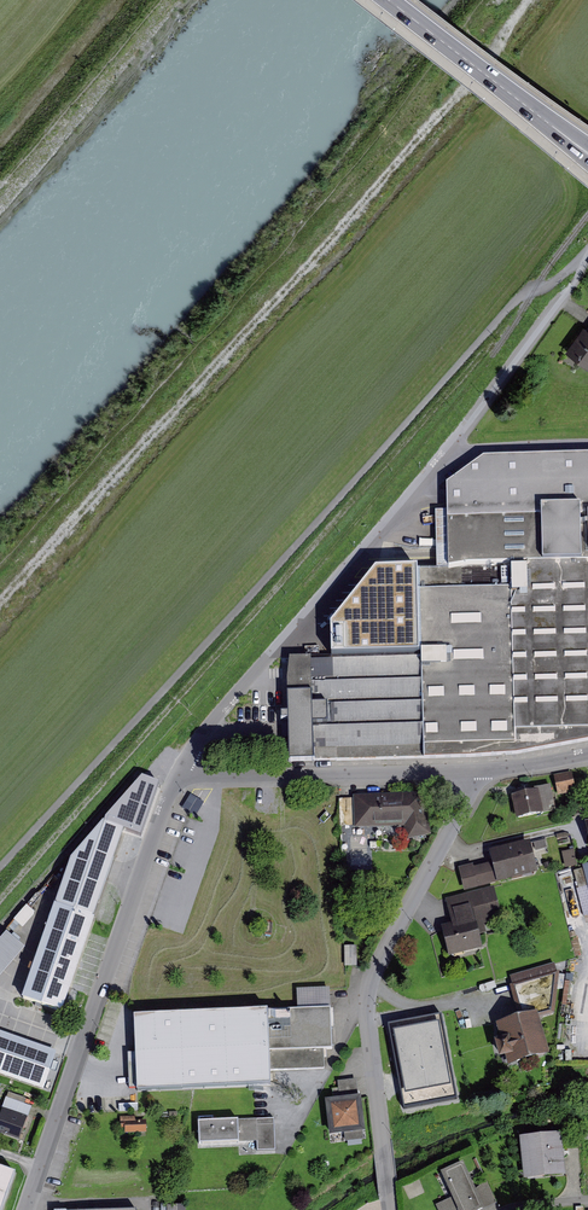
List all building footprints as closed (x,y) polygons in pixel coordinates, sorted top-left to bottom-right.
[(567,351),(587,366),(587,327),(585,325),(567,351)] [(529,755),(587,741),(587,455),(488,457),(448,485),(448,509),(437,510),(439,566),(378,568),(338,618),(339,655),(293,657),(294,689),(287,690),(289,761),(455,757),(529,755)] [(574,771),(557,775),(561,794),(579,790),(574,771)] [(553,784),(513,794),(519,818),(558,808),(553,784)] [(341,798),(343,825),(356,825),(356,829),(407,825),(408,839),(434,837),(431,789),(355,794),(355,797),(341,798)] [(141,834),(148,813),(136,809),(128,830),(141,834)] [(21,1000),(65,1014),(123,829),(103,822),(70,859),(21,1000)] [(547,839),(536,840),(537,853),(548,852),(547,839)] [(493,859),(460,867),(466,890),(539,872),(532,840),(491,850),(493,859)] [(496,887),(447,898),(453,924),(442,927),(449,957),(484,949),(480,935),(489,933),(486,923),(503,919),(496,887)] [(35,915),(26,908),(14,922),(22,929),(35,915)] [(348,946),(348,966),(360,966),(359,946),(348,946)] [(521,1014),(497,1022),(501,1036),(494,1039),(500,1058),(506,1056),(509,1066),(552,1053),(540,1015),(556,1010),(560,973),(557,963),(510,977),(521,1014)] [(266,1106),(265,1084),(279,1084),(278,1069),(327,1067),(326,1049),(334,1049),(331,986),(299,988),(300,1008),(221,1012),(220,995),(200,996),(201,1013),(136,1016),(140,1111),(266,1106)] [(445,1014),(392,1023),(408,1109),(461,1099),(445,1014)] [(0,1031),(0,1072),(45,1087),(58,1050),(0,1031)] [(365,1138),(359,1078),(341,1080),(343,1097),(328,1099),(331,1135),(346,1133),(347,1140),(365,1138)] [(10,1100),(7,1109),(4,1108),(0,1120),(0,1133),(20,1140),(29,1116),(20,1113),(23,1105),(10,1100)] [(148,1120),(136,1120),(136,1116),(121,1116),(122,1129),(127,1128),(128,1133),(148,1131),(148,1120)] [(278,1150),(277,1117),(199,1121),(200,1144),(241,1143),(241,1136),(260,1135),(260,1151),(278,1150)] [(562,1133),(523,1137),(527,1179),(566,1176),(562,1133)] [(464,1162),(442,1172),(454,1197),(460,1209),(481,1209),(485,1208),(477,1190),(464,1162)] [(18,1175),(0,1168),(0,1209),(5,1209),(18,1175)] [(477,1190),(485,1208),(498,1202),(488,1180),(477,1190)] [(454,1197),(438,1204),(440,1209),(460,1209),(454,1197)]
